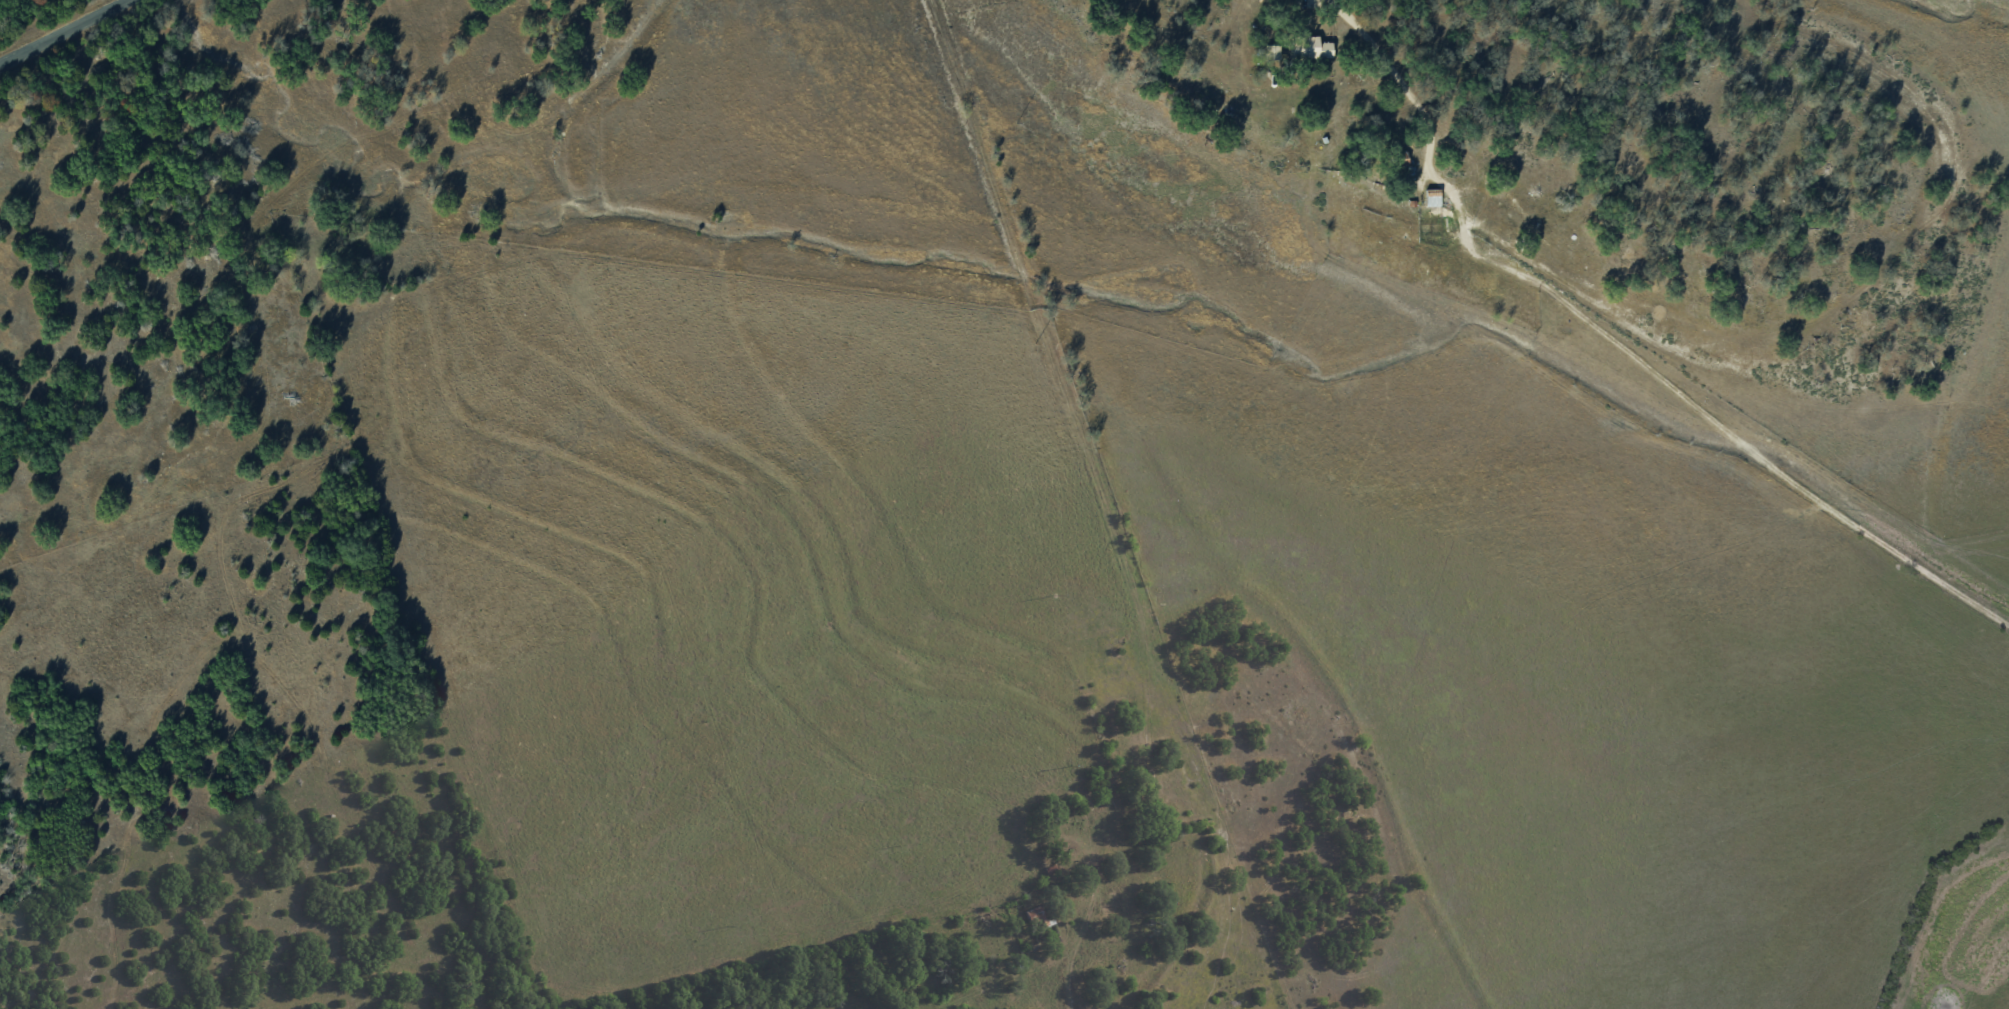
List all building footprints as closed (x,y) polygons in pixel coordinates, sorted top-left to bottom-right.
[(1299,58),(1333,57),(1333,42),(1319,42),(1319,35),(1303,36),(1303,45),(1298,45),(1299,58)] [(1280,45),(1266,45),(1267,59),(1281,59),(1280,45)]
